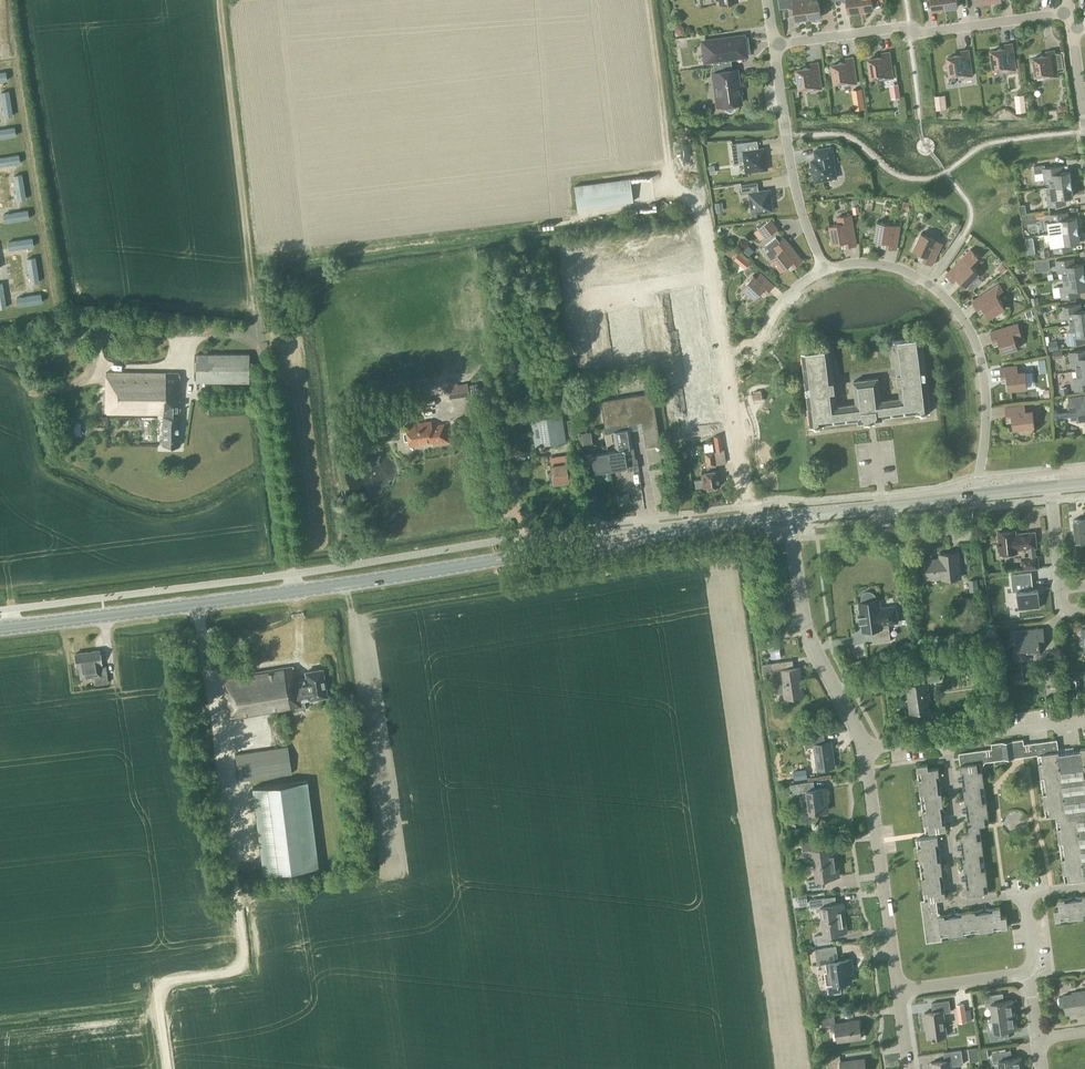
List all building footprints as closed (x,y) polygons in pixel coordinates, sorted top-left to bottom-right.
[(779,8),(793,6),(795,20),(808,18),(805,0),(778,0),(779,8)] [(826,2),(833,1),(833,0),(805,0),(808,18),(821,16),(819,3),(826,2)] [(846,3),(848,12),(861,11),(859,0),(846,0),(846,3)] [(861,11),(874,9),(873,2),(883,1),(883,0),(859,0),(861,11)] [(932,10),(945,8),(944,0),(931,0),(932,10)] [(945,8),(958,7),(957,0),(944,0),(945,8)] [(726,58),(746,56),(743,36),(702,42),(705,61),(712,60),(713,66),(726,64),(726,58)] [(1002,71),(1016,70),(1012,43),(1004,45),(1005,49),(1002,49),(1001,48),(998,48),(997,50),(991,51),(992,58),(991,59),(991,60),(991,61),(991,62),(991,63),(992,64),(993,65),(993,69),(1002,68),(1002,71)] [(949,71),(950,75),(958,74),(959,78),(972,76),(968,50),(960,51),(961,55),(959,56),(957,54),(954,55),(953,56),(947,57),(948,64),(948,65),(948,66),(947,66),(947,67),(947,68),(948,69),(948,70),(949,71)] [(1035,72),(1036,76),(1044,75),(1045,78),(1058,76),(1054,50),(1046,51),(1047,56),(1045,56),(1043,55),(1040,55),(1039,57),(1033,58),(1034,65),(1034,66),(1033,67),(1033,68),(1033,69),(1034,70),(1034,71),(1035,72)] [(880,80),(893,78),(889,52),(881,53),(882,57),(880,58),(878,56),(875,57),(874,58),(868,59),(869,67),(869,68),(868,69),(869,70),(869,71),(869,72),(870,73),(871,77),(879,76),(880,80)] [(843,85),(857,83),(853,57),(845,58),(846,63),(843,63),(841,62),(839,62),(837,64),(832,65),(833,72),(832,73),(832,74),(832,75),(832,76),(833,77),(833,78),(834,79),(834,83),(843,82),(843,85)] [(799,84),(799,88),(808,87),(808,90),(822,88),(818,62),(810,64),(811,68),(808,68),(806,67),(804,67),(802,69),(797,70),(798,77),(797,78),(797,79),(797,80),(797,81),(797,82),(798,83),(799,84)] [(740,103),(736,69),(727,70),(726,64),(713,66),(714,72),(713,72),(717,106),(723,105),(723,106),(724,107),(724,108),(724,109),(725,109),(726,110),(727,111),(728,111),(729,111),(730,111),(731,111),(732,110),(733,109),(733,108),(734,108),(734,107),(734,106),(734,105),(734,104),(740,103)] [(853,101),(862,100),(861,88),(851,90),(853,101)] [(4,116),(13,115),(9,90),(0,91),(4,116)] [(899,90),(891,91),(892,98),(900,97),(899,90)] [(947,109),(945,94),(934,95),(936,110),(947,109)] [(1026,112),(1024,94),(1014,95),(1016,113),(1026,112)] [(15,127),(6,128),(0,129),(0,138),(17,136),(15,127)] [(765,161),(763,148),(744,151),(743,142),(730,144),(733,165),(744,163),(745,172),(760,170),(760,171),(766,170),(767,169),(766,161),(765,161)] [(821,180),(836,177),(833,165),(835,165),(831,147),(814,150),(816,160),(811,161),(813,173),(813,174),(814,183),(821,181),(821,180)] [(19,154),(0,157),(0,166),(15,163),(21,163),(19,154)] [(1056,166),(1045,168),(1044,165),(1033,166),(1034,174),(1043,173),(1044,181),(1049,180),(1050,187),(1071,183),(1070,171),(1057,173),(1056,166)] [(18,200),(26,199),(22,173),(14,175),(18,200)] [(574,186),(577,208),(632,201),(629,178),(574,186)] [(751,213),(772,211),(769,190),(758,191),(757,182),(740,185),(741,194),(748,193),(751,213)] [(1061,198),(1073,196),(1071,183),(1050,187),(1051,193),(1046,194),(1048,207),(1062,205),(1061,198)] [(910,202),(903,201),(902,210),(909,211),(910,202)] [(30,218),(28,210),(20,212),(3,214),(4,222),(30,218)] [(1036,212),(1021,214),(1022,224),(1037,222),(1037,219),(1036,216),(1036,212)] [(1078,229),(1076,217),(1064,219),(1063,212),(1049,214),(1050,221),(1048,222),(1049,234),(1078,229)] [(846,247),(857,245),(851,214),(837,217),(838,224),(829,225),(832,244),(845,242),(846,247)] [(765,238),(777,229),(770,219),(757,228),(765,238)] [(885,247),(896,249),(900,225),(877,221),(874,240),(886,242),(885,247)] [(961,225),(957,222),(953,231),(957,233),(961,225)] [(1051,246),(1054,245),(1055,253),(1068,251),(1067,244),(1080,242),(1078,229),(1049,234),(1051,246)] [(921,233),(913,250),(924,255),(922,260),(932,265),(942,243),(921,233)] [(34,246),(33,237),(7,241),(8,249),(28,246),(34,246)] [(784,238),(779,241),(775,237),(765,245),(768,250),(765,252),(772,261),(772,263),(773,265),(775,267),(777,267),(779,271),(789,263),(793,267),(801,260),(784,238)] [(736,251),(730,245),(724,251),(730,257),(736,251)] [(754,250),(748,245),(743,250),(748,256),(754,250)] [(979,273),(971,265),(979,256),(971,248),(945,274),(953,282),(957,278),(966,287),(979,273)] [(744,258),(738,253),(733,260),(739,265),(744,258)] [(31,283),(39,281),(35,256),(27,257),(31,283)] [(1084,275),(1083,263),(1070,265),(1069,258),(1056,260),(1058,273),(1062,272),(1063,279),(1084,275)] [(1049,260),(1035,262),(1037,272),(1051,270),(1049,260)] [(1007,269),(1002,263),(997,267),(1002,273),(1007,269)] [(765,293),(773,285),(760,272),(755,278),(752,275),(741,287),(744,291),(745,293),(746,294),(747,295),(749,295),(753,298),(761,289),(765,293)] [(1084,288),(1084,278),(1084,275),(1063,279),(1064,285),(1060,286),(1061,299),(1075,297),(1074,290),(1084,288)] [(1005,308),(996,294),(1002,290),(998,284),(972,301),(978,310),(982,307),(989,318),(994,315),(995,315),(996,315),(997,315),(998,314),(999,314),(999,313),(1000,312),(1000,311),(1005,308)] [(43,301),(41,293),(33,295),(16,297),(17,305),(43,301)] [(1077,311),(1076,304),(1063,306),(1064,319),(1069,318),(1070,325),(1084,322),(1084,310),(1077,311)] [(1044,313),(1043,306),(1036,308),(1037,314),(1044,313)] [(1034,316),(1032,309),(1025,311),(1027,318),(1034,316)] [(1084,335),(1084,322),(1070,325),(1071,331),(1066,332),(1068,345),(1082,343),(1081,336),(1084,335)] [(1017,340),(1015,340),(1015,339),(1022,337),(1018,323),(990,331),(993,342),(998,341),(1002,353),(1018,348),(1017,346),(1018,346),(1017,340)] [(895,352),(922,349),(921,337),(893,341),(895,352)] [(1058,349),(1057,340),(1048,341),(1049,350),(1058,349)] [(117,345),(117,358),(129,358),(129,345),(117,345)] [(803,364),(831,360),(829,349),(802,352),(803,364)] [(896,364),(924,360),(922,349),(895,352),(896,364)] [(1063,357),(1062,350),(1052,351),(1053,359),(1063,357)] [(1084,357),(1083,350),(1069,352),(1071,365),(1076,364),(1077,371),(1084,369),(1084,357)] [(246,355),(195,355),(195,382),(246,382),(246,355)] [(804,375),(832,372),(831,360),(803,364),(804,375)] [(898,375),(925,372),(924,360),(896,364),(898,375)] [(704,361),(696,362),(700,391),(708,390),(704,361)] [(1007,378),(1008,390),(1027,388),(1025,371),(1018,372),(1017,365),(1000,367),(1001,378),(1007,378)] [(654,378),(652,369),(644,371),(646,379),(654,378)] [(1077,371),(1077,377),(1073,378),(1075,391),(1084,389),(1084,369),(1077,371)] [(806,387),(834,383),(832,372),(804,375),(806,387)] [(898,381),(926,378),(925,372),(898,375),(898,381)] [(177,374),(104,373),(103,414),(161,414),(161,446),(176,447),(177,374)] [(891,415),(889,399),(880,400),(878,378),(853,381),(856,403),(848,404),(849,409),(881,405),(882,416),(891,415)] [(899,390),(927,386),(926,378),(898,381),(899,390)] [(447,386),(449,399),(469,396),(467,383),(447,386)] [(807,393),(834,389),(834,383),(806,387),(807,393)] [(900,398),(906,397),(910,397),(928,394),(927,386),(899,390),(900,398)] [(808,401),(835,397),(834,389),(807,393),(808,401)] [(603,428),(628,424),(641,422),(645,447),(660,445),(651,392),(600,400),(604,427),(603,428)] [(762,402),(761,393),(752,394),(753,403),(762,402)] [(928,394),(910,397),(906,397),(908,413),(917,412),(917,413),(919,412),(921,415),(926,414),(927,412),(928,411),(930,411),(928,394)] [(1068,398),(1070,412),(1077,411),(1078,420),(1084,419),(1084,395),(1068,398)] [(809,409),(826,407),(830,406),(836,406),(835,397),(808,401),(809,409)] [(891,415),(908,413),(906,397),(900,398),(889,399),(891,415)] [(850,420),(849,409),(848,404),(836,406),(830,406),(832,423),(850,420)] [(1027,429),(1027,428),(1035,427),(1033,410),(1025,411),(1025,404),(1005,407),(1006,418),(1011,417),(1013,430),(1020,429),(1021,430),(1022,430),(1023,430),(1024,430),(1025,430),(1026,430),(1027,429)] [(883,419),(882,416),(881,405),(849,409),(850,420),(858,419),(858,422),(883,419)] [(830,406),(826,407),(809,409),(809,413),(811,426),(813,426),(815,429),(820,428),(822,425),(824,424),(832,423),(830,406)] [(535,445),(565,440),(561,414),(531,419),(535,445)] [(432,445),(449,442),(446,425),(430,428),(429,422),(418,424),(418,422),(406,424),(407,431),(404,432),(403,433),(404,439),(405,440),(417,438),(417,444),(419,445),(425,444),(426,442),(431,441),(432,445)] [(629,428),(628,424),(603,428),(604,434),(613,433),(615,450),(607,451),(610,470),(626,467),(626,465),(635,464),(629,428)] [(597,443),(595,444),(594,441),(595,441),(593,429),(578,431),(580,443),(589,442),(593,472),(610,470),(607,451),(598,452),(597,443)] [(722,450),(720,435),(724,435),(723,430),(719,431),(719,435),(713,436),(715,451),(722,450)] [(717,486),(719,485),(717,470),(715,470),(714,465),(715,465),(713,451),(704,453),(707,471),(701,472),(702,478),(693,480),(695,488),(703,487),(703,488),(711,487),(711,488),(717,487),(717,486)] [(558,455),(550,457),(551,465),(550,465),(553,483),(567,480),(566,470),(574,469),(572,453),(568,454),(558,455)] [(1084,541),(1084,518),(1073,520),(1074,528),(1072,528),(1073,534),(1074,534),(1075,542),(1084,541)] [(1015,530),(997,532),(1000,554),(1018,552),(1017,549),(1036,547),(1035,532),(1016,534),(1015,530)] [(942,579),(961,577),(958,552),(940,554),(940,559),(924,561),(926,578),(942,577),(942,579)] [(1024,557),(1021,557),(1021,563),(1022,569),(1039,568),(1037,556),(1029,556),(1024,557)] [(1040,604),(1041,602),(1040,599),(1039,597),(1038,588),(1033,589),(1031,572),(1011,574),(1012,592),(1017,591),(1018,609),(1040,607),(1040,604)] [(978,590),(977,579),(968,580),(970,591),(978,590)] [(861,599),(862,600),(862,601),(862,602),(859,602),(861,615),(859,616),(860,623),(862,623),(863,631),(871,630),(872,643),(890,641),(888,623),(896,622),(894,606),(880,608),(879,600),(877,600),(877,597),(876,595),(876,594),(875,593),(874,593),(873,592),(872,591),(871,591),(870,591),(869,591),(867,591),(866,591),(865,592),(864,593),(863,593),(863,594),(862,595),(862,596),(861,598),(861,599)] [(1039,642),(1044,641),(1043,628),(1010,631),(1011,645),(1018,644),(1019,657),(1020,657),(1020,654),(1039,652),(1040,655),(1039,642)] [(772,639),(772,655),(782,655),(781,639),(772,639)] [(95,684),(108,682),(106,666),(101,667),(99,651),(74,654),(77,672),(88,671),(89,677),(94,676),(95,684)] [(1060,679),(1058,657),(1046,658),(1048,681),(1060,679)] [(784,699),(804,696),(800,668),(794,668),(793,660),(762,664),(763,673),(772,672),(775,694),(783,693),(784,699)] [(305,708),(304,700),(325,697),(324,687),(325,686),(324,681),(323,681),(321,670),(306,673),(307,677),(295,679),(293,666),(224,677),(231,719),(295,709),(295,710),(305,708)] [(927,682),(940,681),(938,667),(920,670),(922,683),(907,685),(911,713),(928,711),(927,701),(929,701),(927,682)] [(1071,698),(1078,697),(1076,675),(1068,676),(1071,698)] [(933,722),(944,720),(943,710),(932,712),(933,722)] [(273,743),(288,741),(284,715),(269,717),(273,743)] [(817,769),(835,767),(831,742),(825,743),(824,735),(804,738),(806,748),(813,747),(817,769)] [(1034,756),(1032,742),(1023,744),(1023,739),(991,743),(992,748),(982,750),(984,762),(1034,756)] [(1034,756),(1041,755),(1058,753),(1056,739),(1032,742),(1034,756)] [(237,754),(241,781),(294,773),(289,746),(237,754)] [(978,763),(984,762),(982,750),(958,753),(962,781),(983,778),(982,771),(979,771),(978,763)] [(1079,832),(1083,863),(1084,875),(1084,778),(1083,763),(1082,750),(1058,753),(1060,766),(1064,797),(1066,814),(1067,818),(1077,817),(1079,832)] [(1039,768),(1060,766),(1058,753),(1041,755),(1042,763),(1039,763),(1039,768)] [(920,786),(937,784),(936,775),(939,775),(938,768),(928,769),(927,764),(917,765),(917,770),(921,770),(922,779),(919,779),(920,786)] [(1043,799),(1064,797),(1060,766),(1039,768),(1041,778),(1044,777),(1046,793),(1043,794),(1043,799)] [(806,769),(793,771),(794,779),(804,777),(807,777),(806,769)] [(964,796),(982,794),(981,786),(984,785),(983,778),(962,781),(964,796)] [(309,780),(254,788),(266,874),(321,866),(309,780)] [(826,802),(828,802),(826,788),(815,790),(814,782),(792,785),(793,792),(798,792),(799,793),(806,792),(809,813),(827,811),(826,802)] [(925,800),(942,798),(941,792),(938,792),(937,784),(920,786),(921,793),(924,793),(925,800)] [(966,811),(987,809),(986,801),(983,802),(982,794),(964,796),(966,811)] [(1050,816),(1066,814),(1064,797),(1043,799),(1045,808),(1049,807),(1050,816)] [(924,817),(941,815),(940,805),(943,805),(942,798),(925,800),(926,809),(923,810),(924,817)] [(976,830),(976,831),(980,831),(979,827),(979,826),(986,825),(985,816),(988,816),(987,809),(966,811),(968,829),(969,831),(976,830)] [(929,832),(946,829),(945,822),(942,823),(941,815),(924,817),(924,824),(928,824),(929,832)] [(1059,835),(1079,832),(1077,817),(1067,818),(1060,819),(1061,828),(1058,829),(1059,835)] [(792,829),(793,837),(801,836),(800,827),(792,829)] [(977,840),(976,831),(976,830),(969,831),(959,833),(961,849),(982,846),(981,839),(977,840)] [(1063,866),(1083,863),(1079,832),(1059,835),(1060,843),(1064,843),(1066,859),(1062,859),(1063,866)] [(919,854),(936,851),(935,842),(937,842),(937,836),(920,838),(921,846),(918,846),(919,854)] [(814,866),(836,863),(834,847),(817,849),(816,841),(801,843),(802,852),(812,851),(814,866)] [(963,865),(981,862),(980,854),(983,854),(982,846),(961,849),(963,865)] [(924,868),(941,866),(940,859),(937,860),(936,851),(919,854),(920,861),(923,860),(924,868)] [(965,880),(986,877),(985,870),(982,870),(981,862),(963,865),(965,880)] [(821,879),(838,877),(836,863),(814,866),(815,880),(806,881),(807,889),(822,887),(821,879)] [(1063,866),(1064,874),(1068,873),(1069,881),(1084,879),(1084,875),(1083,863),(1063,866)] [(923,885),(940,883),(939,873),(942,872),(941,866),(924,868),(926,877),(922,878),(923,885)] [(986,877),(965,880),(967,895),(985,892),(984,885),(987,884),(986,877)] [(936,899),(945,898),(944,891),(941,891),(940,883),(923,885),(924,892),(928,892),(929,900),(936,899)] [(1084,916),(1084,895),(1073,897),(1076,917),(1084,916)] [(1056,920),(1076,917),(1073,897),(1058,899),(1059,909),(1054,909),(1056,920)] [(822,922),(844,918),(842,905),(825,907),(824,899),(809,901),(810,909),(820,908),(822,922)] [(938,915),(936,899),(929,900),(921,900),(926,943),(942,940),(941,933),(938,915)] [(1001,928),(1008,927),(1006,916),(1001,917),(1000,907),(984,909),(986,930),(994,929),(994,925),(1001,924),(1001,928)] [(979,931),(986,930),(984,909),(968,911),(971,929),(978,928),(979,931)] [(963,930),(971,929),(968,911),(953,913),(956,934),(964,933),(963,930)] [(949,935),(956,934),(953,913),(938,915),(941,933),(948,932),(949,935)] [(829,935),(846,933),(844,918),(822,922),(823,935),(814,936),(815,945),(830,943),(829,935)] [(838,962),(837,954),(836,946),(815,949),(817,965),(826,964),(827,971),(825,972),(826,985),(827,985),(828,994),(842,992),(841,984),(851,982),(850,974),(852,974),(851,960),(838,962)] [(1072,992),(1072,994),(1063,995),(1063,996),(1059,996),(1057,999),(1058,1004),(1060,1005),(1065,1005),(1066,1013),(1084,1010),(1084,990),(1072,992)] [(992,1017),(1014,1014),(1012,1000),(1003,1001),(1002,993),(984,996),(986,1006),(991,1005),(992,1017)] [(933,1012),(924,1013),(926,1024),(927,1024),(929,1038),(947,1035),(944,1012),(951,1011),(949,1001),(932,1003),(933,1012)] [(964,1003),(956,1004),(958,1015),(966,1014),(965,1010),(964,1003)] [(1007,1029),(1016,1028),(1014,1014),(992,1017),(994,1028),(989,1029),(990,1040),(1008,1038),(1007,1029)] [(837,1041),(861,1038),(858,1020),(835,1023),(834,1016),(821,1018),(822,1026),(830,1025),(830,1031),(836,1030),(837,1041)] [(968,1048),(969,1055),(978,1054),(978,1047),(968,1048)] [(961,1051),(961,1050),(944,1052),(945,1061),(931,1063),(932,1068),(951,1068),(951,1066),(963,1064),(961,1051)] [(1020,1057),(1012,1059),(1011,1051),(1011,1050),(1006,1050),(993,1052),(994,1065),(999,1064),(1000,1068),(1022,1068),(1020,1057)] [(864,1059),(841,1062),(840,1055),(826,1057),(828,1068),(866,1068),(864,1059)]
